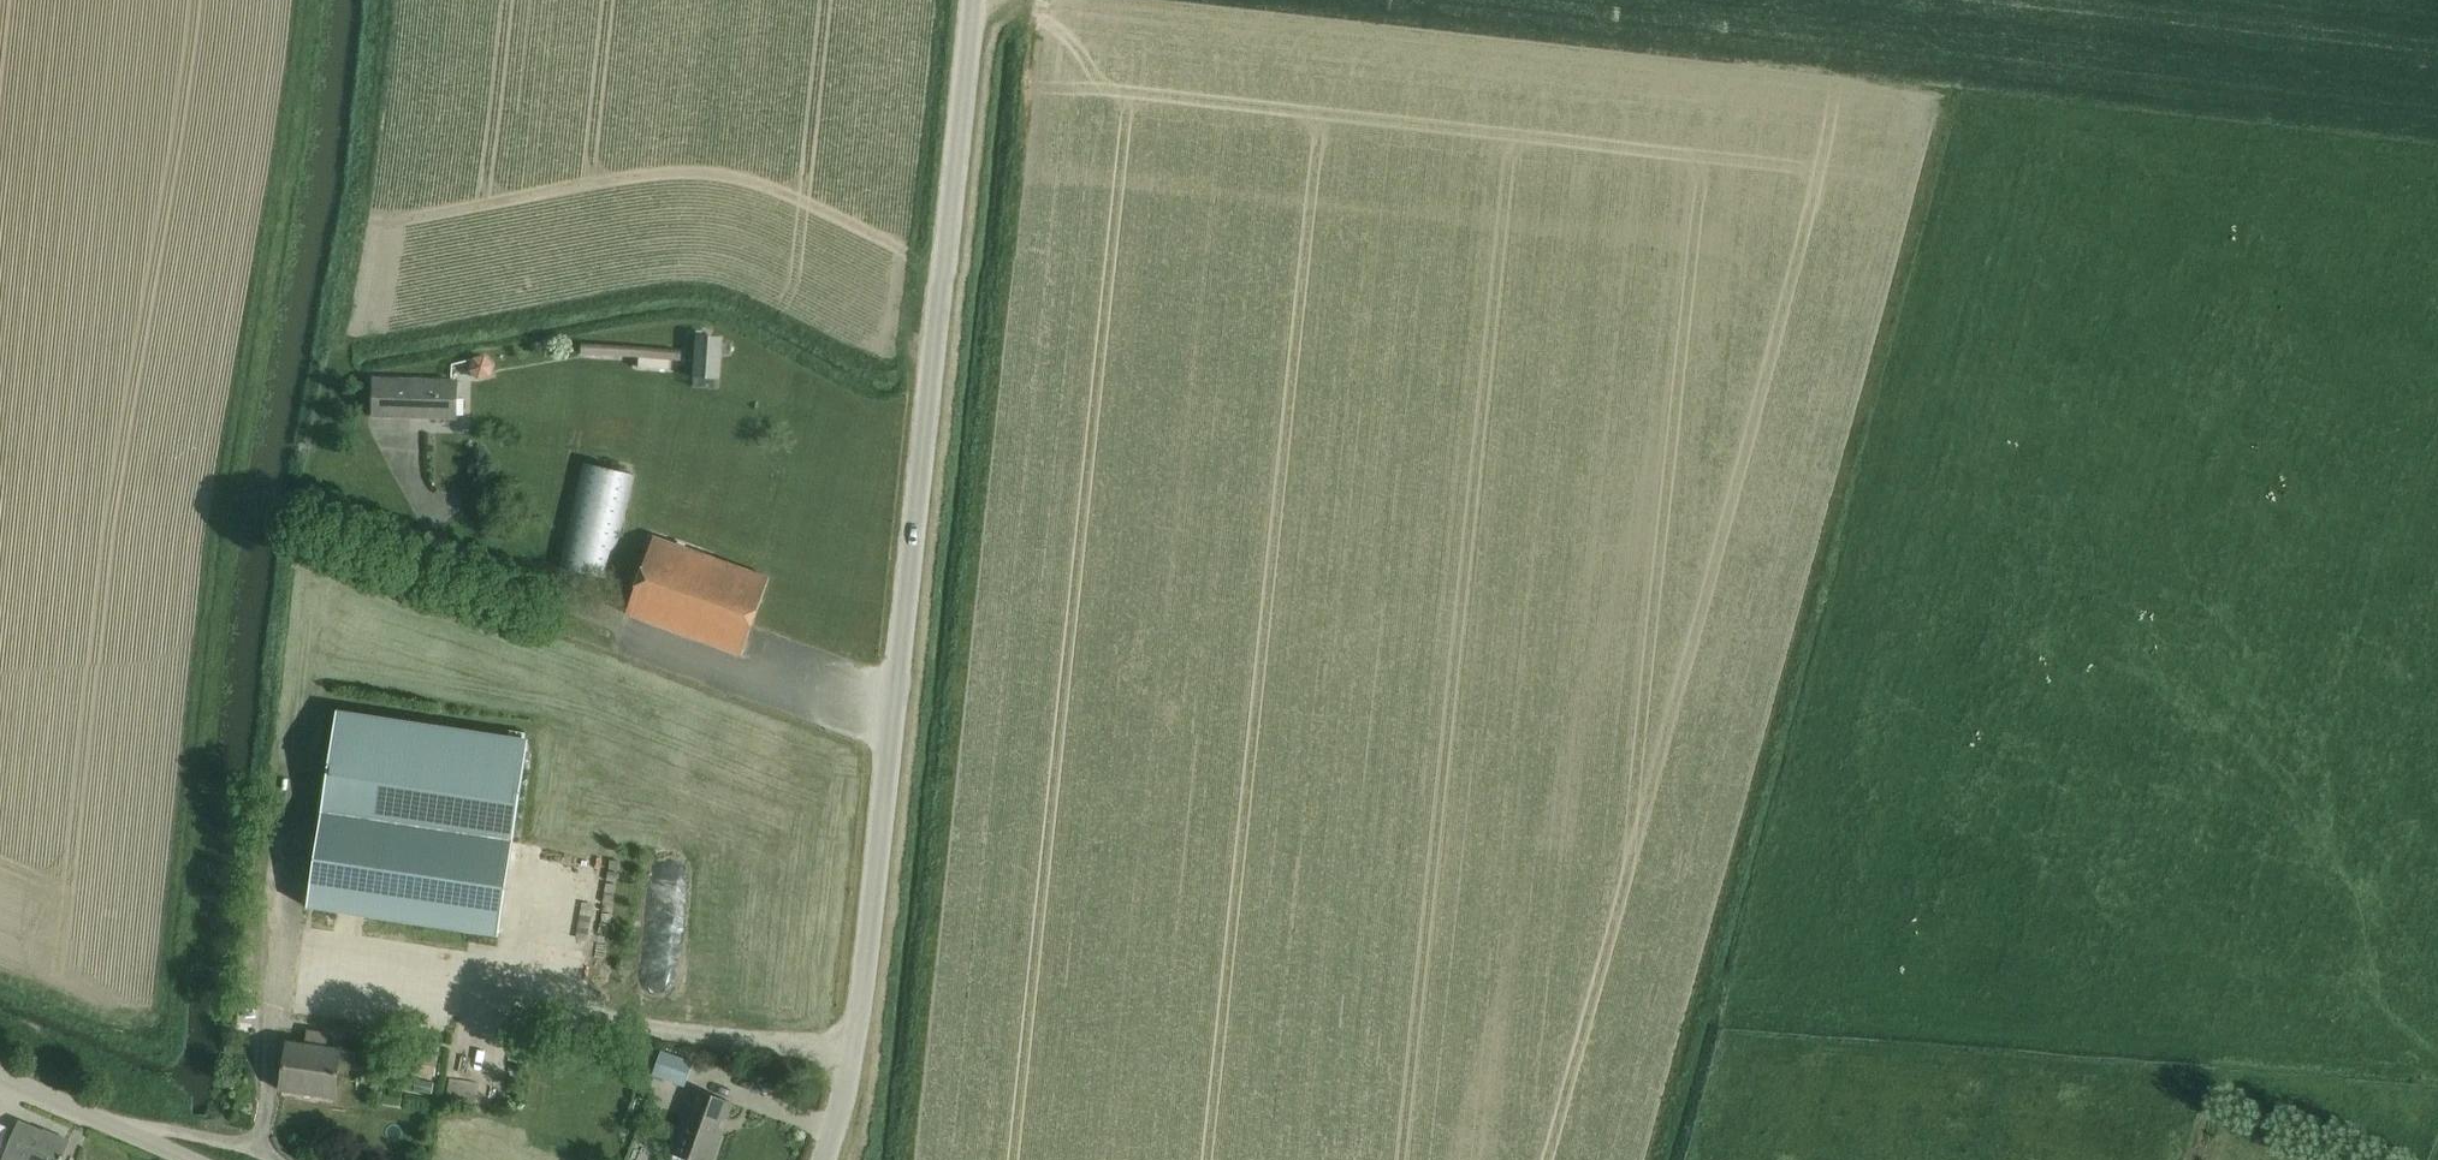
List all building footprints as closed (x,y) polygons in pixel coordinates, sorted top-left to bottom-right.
[(719,380),(722,337),(695,335),(692,378),(719,380)] [(492,363),(483,354),(471,357),(468,370),(477,378),(489,375),(492,363)] [(369,417),(455,419),(456,378),(450,378),(370,375),(369,417)] [(635,476),(584,465),(560,570),(586,575),(612,581),(635,476)] [(627,615),(743,657),(754,627),(771,580),(655,538),(627,615)] [(513,841),(529,740),(339,710),(321,825),(309,908),(498,937),(513,841)] [(343,1050),(326,1048),(328,1035),(308,1032),(306,1045),(288,1042),(280,1092),(336,1100),(343,1053),(343,1050)] [(436,1077),(441,1048),(416,1044),(411,1073),(436,1077)] [(653,1075),(685,1086),(694,1062),(662,1051),(653,1075)] [(722,1119),(727,1121),(734,1104),(697,1091),(673,1156),(684,1159),(713,1159),(724,1132),(718,1129),(722,1119)] [(66,1158),(63,1157),(70,1141),(49,1133),(49,1135),(20,1124),(6,1159),(8,1159),(65,1159),(66,1158)]
